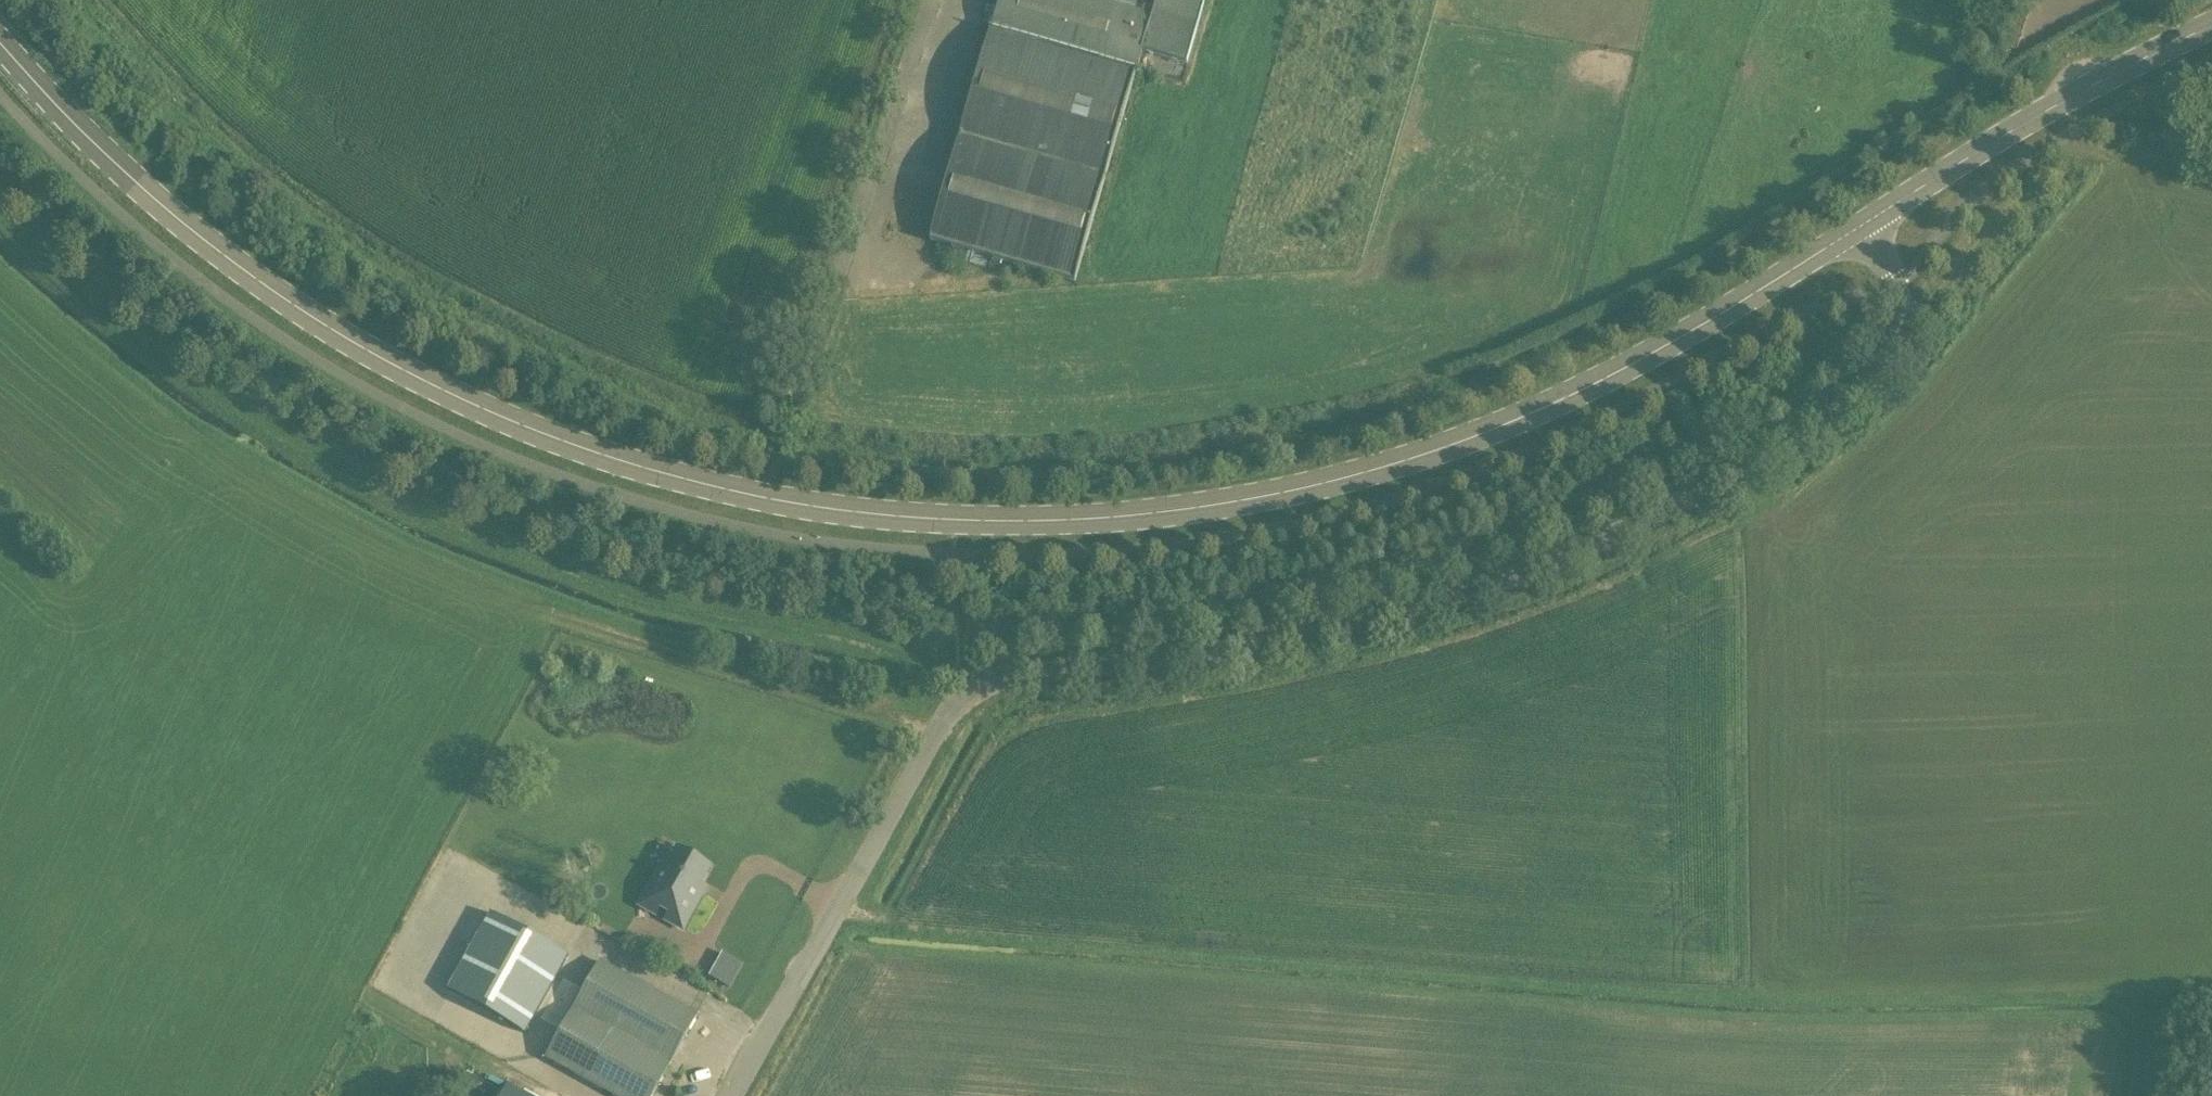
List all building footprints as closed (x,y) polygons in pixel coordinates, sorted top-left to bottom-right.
[(994,26),(993,31),(991,31),(931,241),(937,242),(933,255),(986,270),(989,257),(1076,282),(1142,52),(1187,66),(1206,0),(1002,0),(999,9),(986,5),(981,23),(994,26)] [(695,891),(709,867),(679,850),(665,874),(659,871),(640,905),(682,929),(701,895),(695,891)] [(487,920),(448,994),(526,1035),(565,960),(487,920)] [(732,985),(745,963),(725,951),(712,974),(732,985)] [(697,1017),(601,962),(584,990),(548,1057),(615,1095),(653,1095),(697,1017)] [(501,1095),(529,1095),(508,1084),(501,1095)]
